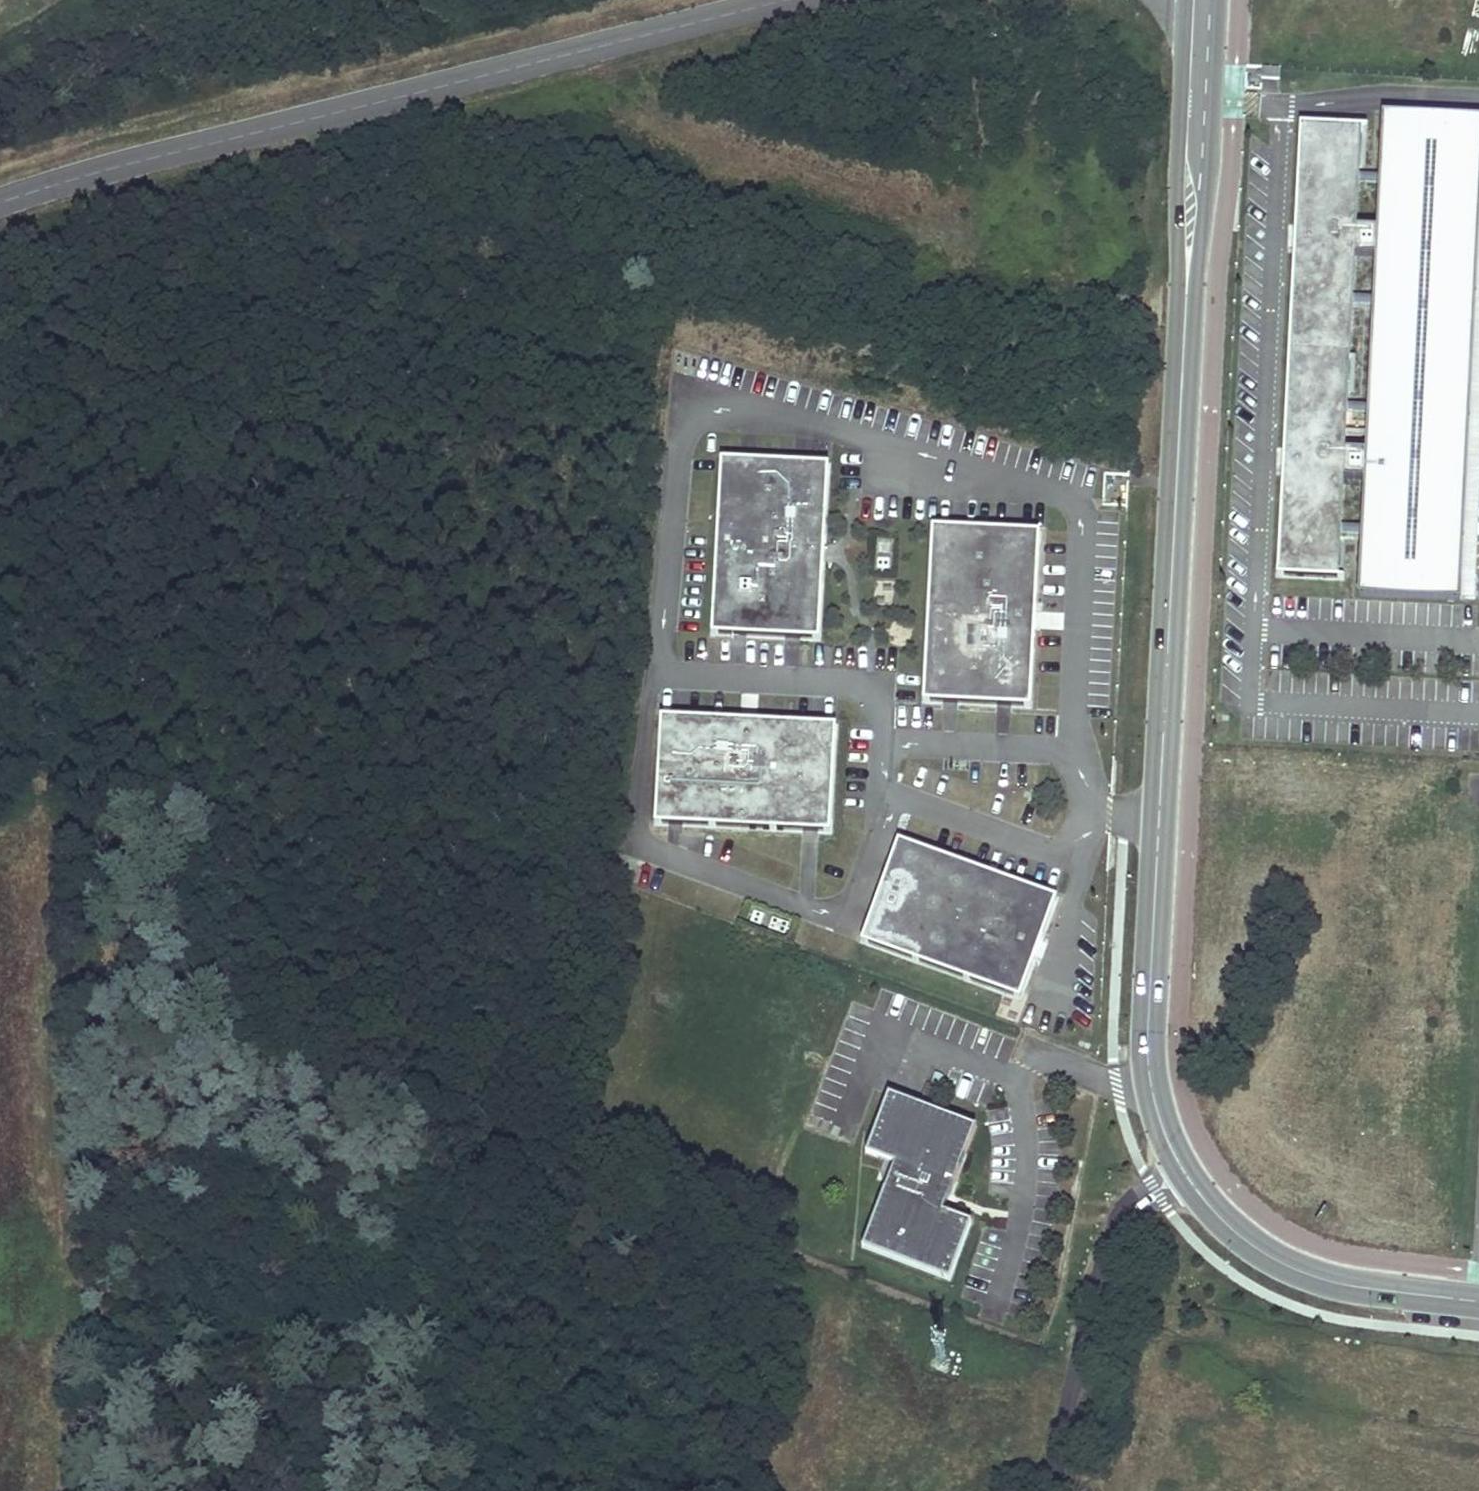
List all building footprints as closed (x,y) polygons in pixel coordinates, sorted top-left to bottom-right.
[(1264,69),(1263,80),(1281,81),(1282,70),(1264,69)] [(1343,587),(1464,593),(1478,282),(1478,112),(1368,107),(1367,122),(1286,119),(1264,571),(1343,575),(1343,587)] [(833,625),(842,460),(842,458),(843,456),(734,450),(725,620),(833,625)] [(1025,693),(1034,524),(926,518),(917,687),(1025,693)] [(821,829),(827,721),(658,712),(653,820),(821,829)] [(1020,1000),(1055,898),(895,842),(860,944),(1020,1000)] [(974,1222),(945,1212),(977,1127),(889,1094),(867,1154),(895,1164),(863,1248),(951,1281),(974,1222)]
